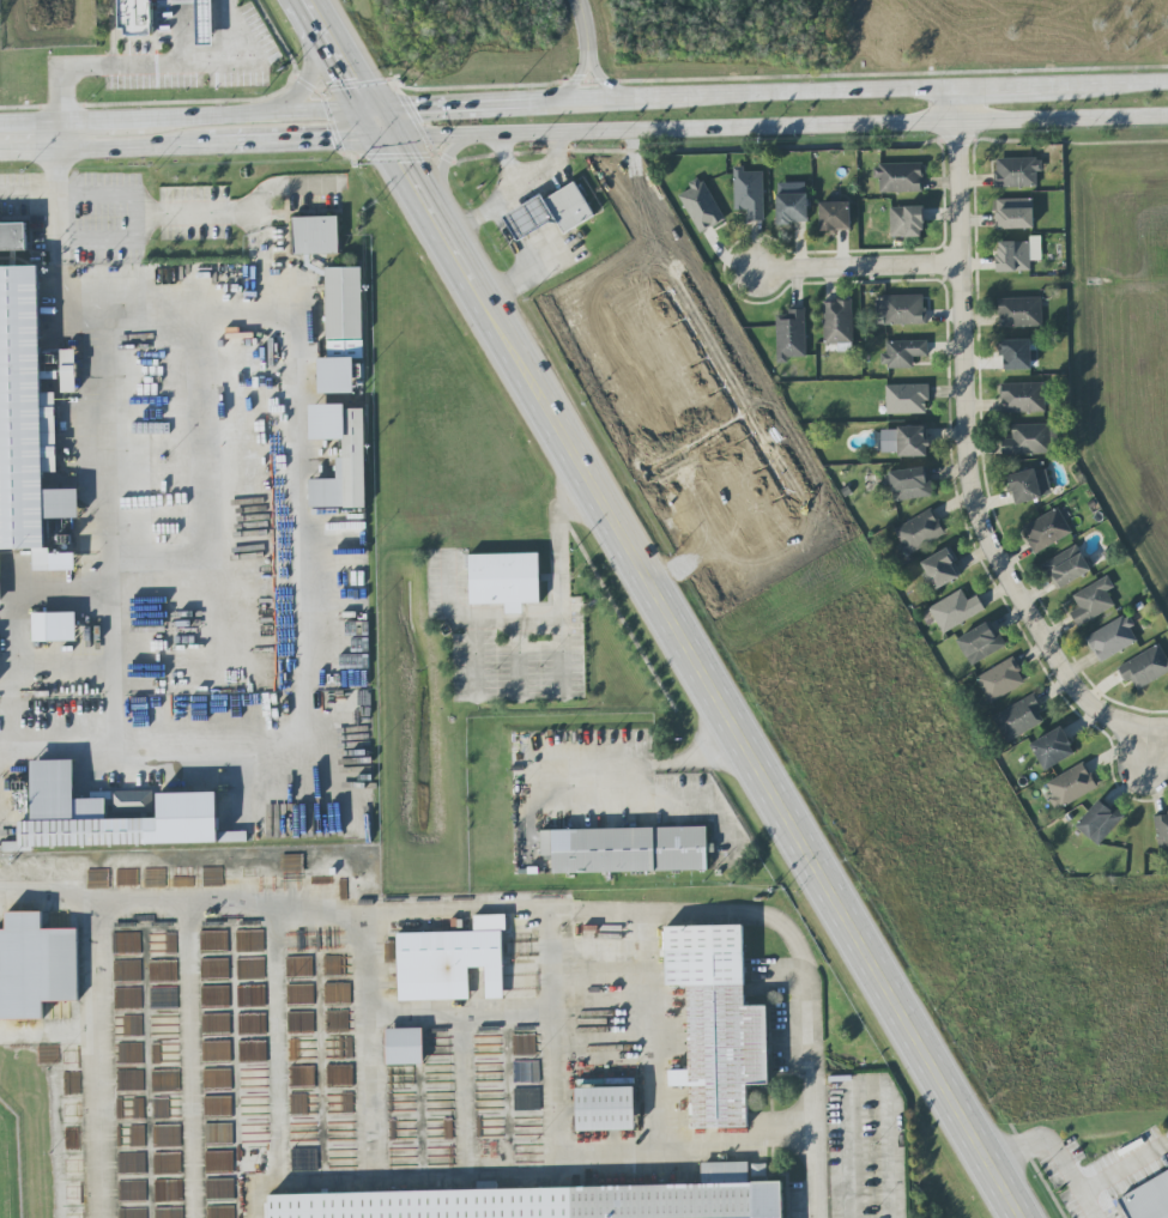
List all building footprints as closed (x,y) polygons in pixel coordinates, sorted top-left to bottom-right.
[(126,29),(126,37),(152,36),(152,0),(118,0),(118,29),(126,29)] [(198,47),(214,46),(213,0),(196,0),(198,47)] [(996,188),(1038,187),(1037,171),(1043,171),(1043,158),(995,159),(996,188)] [(923,163),(878,164),(879,193),(923,192),(923,163)] [(763,171),(744,172),(744,166),(734,167),(735,210),(747,210),(747,220),(764,220),(763,171)] [(701,233),(725,219),(701,176),(689,183),(692,188),(679,195),(701,233)] [(595,217),(576,182),(545,199),(542,194),(503,216),(517,241),(556,220),(564,234),(595,217)] [(807,182),(777,183),(778,224),(808,224),(807,182)] [(996,229),(1034,228),(1034,199),(995,199),(996,229)] [(821,231),(851,230),(850,202),(820,203),(821,231)] [(924,206),(891,207),(892,237),(925,236),(924,206)] [(339,254),(339,217),(294,218),(295,255),(339,254)] [(28,250),(27,223),(0,224),(0,252),(28,250)] [(1031,271),(1031,261),(1042,260),(1041,236),(1030,236),(1030,241),(998,242),(998,272),(1031,271)] [(33,548),(34,572),(76,570),(75,553),(47,554),(45,519),(80,518),(79,489),(44,490),(43,473),(59,472),(55,392),(43,393),(37,265),(0,267),(0,550),(33,548)] [(362,268),(326,268),(327,358),(320,358),(321,394),(355,393),(355,379),(364,379),(362,268)] [(925,295),(876,297),(877,316),(884,316),(885,325),(926,324),(925,295)] [(998,299),(999,328),(1042,326),(1042,297),(998,299)] [(824,302),(825,344),(853,343),(852,301),(824,302)] [(806,357),(805,309),(788,310),(788,315),(776,315),(777,363),(788,363),(788,357),(806,357)] [(1031,339),(999,340),(999,357),(1005,357),(1005,370),(1032,370),(1031,339)] [(928,341),(886,342),(887,353),(882,353),(882,368),(913,367),(913,357),(928,356),(928,341)] [(76,350),(61,350),(63,393),(77,392),(76,350)] [(1001,384),(1002,412),(1045,411),(1044,382),(1001,384)] [(887,415),(929,413),(928,384),(886,385),(887,415)] [(365,409),(345,409),(345,404),(310,405),(311,440),(343,439),(344,458),(337,458),(337,479),(309,479),(310,508),(366,507),(365,409)] [(1013,424),(1012,438),(1002,438),(1002,454),(1055,455),(1055,425),(1013,424)] [(927,427),(881,428),(882,453),(898,453),(898,457),(928,456),(927,427)] [(932,497),(930,467),(890,470),(892,500),(932,497)] [(1009,477),(1016,505),(1052,495),(1045,467),(1009,477)] [(1072,534),(1059,508),(1021,528),(1035,554),(1072,534)] [(945,535),(931,509),(892,530),(906,556),(945,535)] [(1059,590),(1092,571),(1077,545),(1043,564),(1059,590)] [(959,579),(953,563),(958,561),(952,547),(922,560),(934,589),(959,579)] [(505,603),(506,614),(523,614),(523,603),(540,603),(540,553),(469,554),(470,604),(505,603)] [(1077,626),(1115,608),(1108,591),(1113,588),(1109,577),(1072,594),(1079,609),(1070,612),(1077,626)] [(967,600),(963,591),(929,605),(940,632),(986,613),(978,595),(967,600)] [(33,613),(34,642),(78,641),(77,612),(33,613)] [(1128,613),(1085,639),(1100,663),(1138,641),(1130,628),(1135,625),(1128,613)] [(972,666),(1004,647),(989,621),(956,640),(972,666)] [(1167,659),(1161,646),(1116,665),(1124,683),(1132,680),(1135,688),(1167,674),(1167,659)] [(1027,683),(1014,658),(976,677),(990,702),(1027,683)] [(1004,742),(1045,723),(1039,711),(1042,709),(1035,695),(991,715),(1004,742)] [(1045,770),(1076,753),(1061,727),(1030,744),(1045,770)] [(219,844),(218,792),(156,793),(156,791),(90,792),(90,799),(75,799),(74,760),(32,761),(33,822),(21,822),(21,842),(15,842),(15,847),(219,844)] [(1044,785),(1059,809),(1097,787),(1083,762),(1044,785)] [(1097,846),(1125,816),(1115,806),(1111,810),(1100,800),(1076,826),(1097,846)] [(1167,851),(1167,813),(1156,813),(1157,852),(1167,851)] [(708,871),(707,827),(541,830),(542,856),(553,856),(553,874),(708,871)] [(247,832),(219,832),(220,843),(247,842),(247,832)] [(44,1019),(43,1002),(79,1001),(78,928),(43,929),(42,912),(7,912),(7,930),(0,930),(0,1020),(44,1019)] [(399,1001),(469,1000),(469,968),(486,967),(486,999),(504,999),(503,915),(474,915),(475,932),(398,933),(399,1001)] [(666,927),(667,987),(688,986),(690,1070),(669,1070),(669,1087),(691,1087),(692,1129),(748,1128),(747,1085),(769,1085),(768,1006),(745,1006),(743,925),(666,927)] [(129,934),(113,934),(113,951),(120,951),(121,941),(129,941),(129,934)] [(386,1029),(387,1065),(424,1065),(423,1028),(386,1029)] [(636,1130),(635,1087),(577,1088),(578,1131),(636,1130)] [(241,1096),(241,1118),(269,1118),(268,1095),(241,1096)] [(205,1117),(233,1116),(233,1096),(205,1097),(205,1117)] [(242,1144),(270,1144),(270,1125),(241,1126),(242,1144)] [(783,1181),(750,1182),(750,1176),(766,1176),(766,1162),(701,1163),(702,1185),(268,1194),(269,1217),(784,1217),(783,1181)] [(1119,1195),(1132,1217),(1167,1217),(1167,1172),(1119,1195)]
